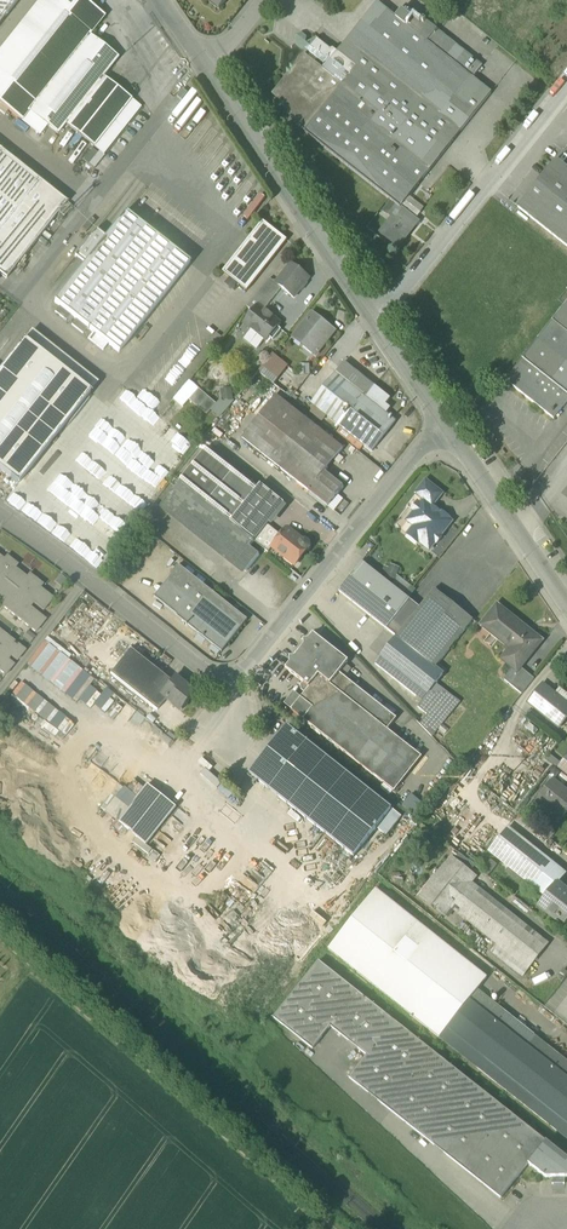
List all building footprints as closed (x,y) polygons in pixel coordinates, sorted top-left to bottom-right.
[(40,136),(47,126),(29,112),(90,35),(105,16),(84,0),(40,0),(0,51),(0,104),(40,136)] [(18,0),(0,0),(0,23),(18,0)] [(219,10),(221,8),(210,0),(207,0),(219,10)] [(220,10),(228,0),(210,0),(221,8),(219,10),(220,10)] [(377,3),(347,41),(423,102),(454,64),(427,43),(437,30),(406,6),(396,18),(377,3)] [(482,66),(437,30),(427,43),(454,64),(473,78),(482,66)] [(118,58),(90,35),(29,112),(47,126),(58,134),(65,124),(103,77),(118,58)] [(310,54),(309,58),(323,69),(337,52),(333,49),(330,50),(319,41),(316,39),(305,44),(302,48),(310,54)] [(347,41),(337,52),(359,69),(345,87),(378,113),(371,122),(431,170),(491,93),(473,78),(454,64),(423,102),(347,41)] [(342,84),(345,87),(359,69),(337,52),(323,69),(342,84)] [(342,84),(323,69),(309,58),(304,54),(303,55),(294,66),(290,66),(290,70),(287,71),(287,75),(274,91),(275,91),(274,93),(283,100),(282,103),(291,110),(289,113),(299,120),(297,122),(307,130),(342,84)] [(141,107),(103,77),(65,124),(103,154),(141,107)] [(406,200),(431,170),(371,122),(378,113),(345,87),(342,84),(307,130),(305,132),(397,205),(400,208),(401,207),(406,200)] [(177,97),(182,101),(188,94),(183,90),(181,93),(177,97)] [(2,151),(0,153),(0,274),(6,279),(59,212),(67,202),(2,151)] [(566,247),(566,169),(556,160),(518,208),(566,247)] [(401,207),(416,220),(422,212),(406,200),(401,207)] [(72,207),(67,202),(59,212),(64,217),(72,207)] [(381,233),(399,248),(419,222),(416,220),(401,207),(400,208),(397,205),(390,215),(393,218),(381,233)] [(87,328),(93,333),(108,345),(119,353),(190,263),(125,212),(105,237),(96,230),(74,257),(84,264),(54,302),(59,306),(71,315),(76,319),(87,328)] [(223,273),(231,279),(239,285),(247,292),(287,241),(263,222),(223,273)] [(281,288),(294,298),(310,278),(291,264),(275,284),(281,288)] [(235,291),(239,285),(231,279),(226,284),(235,291)] [(262,301),(268,305),(281,288),(275,284),(270,279),(256,296),(262,301)] [(247,307),(253,312),(262,301),(256,296),(247,307)] [(265,341),(266,342),(270,338),(273,341),(281,330),(278,328),(281,323),(264,310),(268,305),(262,301),(253,312),(244,324),(251,330),(265,341)] [(553,322),(566,333),(566,304),(553,322)] [(55,312),(66,321),(71,315),(59,306),(55,312)] [(314,355),(315,356),(335,330),(314,313),(294,339),(303,346),(304,345),(315,353),(314,355)] [(71,325),(83,334),(87,328),(76,319),(71,325)] [(553,322),(506,381),(554,419),(566,403),(566,333),(553,322)] [(251,330),(243,340),(257,350),(265,341),(251,330)] [(24,341),(0,371),(0,470),(18,484),(90,393),(98,383),(32,331),(24,341)] [(103,351),(108,345),(93,333),(88,339),(103,351)] [(207,345),(213,349),(222,338),(216,333),(207,345)] [(289,366),(272,353),(262,367),(278,380),(289,366)] [(311,404),(316,408),(311,413),(322,422),(326,416),(339,427),(345,419),(340,415),(349,404),(354,408),(364,396),(366,398),(375,387),(375,386),(344,362),(311,404)] [(278,380),(262,367),(258,372),(274,385),(278,380)] [(391,399),(375,387),(366,398),(386,414),(391,409),(386,405),(391,399)] [(199,389),(189,400),(207,416),(211,411),(217,405),(199,389)] [(242,439),(309,492),(325,472),(325,473),(344,449),(276,396),(242,439)] [(339,427),(372,453),(396,422),(386,414),(366,398),(364,396),(354,408),(349,404),(340,415),(345,419),(339,427)] [(217,405),(211,411),(220,418),(234,401),(224,402),(221,400),(217,405)] [(165,440),(172,443),(176,436),(169,432),(165,440)] [(207,447),(201,455),(229,477),(230,476),(253,494),(258,488),(207,447)] [(230,476),(229,477),(201,455),(179,483),(207,505),(230,523),(254,542),(267,525),(284,504),(261,485),(258,488),(253,494),(230,476)] [(309,492),(328,507),(329,507),(338,496),(344,488),(325,473),(325,472),(309,492)] [(424,501),(432,507),(433,507),(443,494),(426,481),(415,494),(424,501)] [(162,506),(246,573),(260,556),(250,548),(254,542),(230,523),(207,505),(180,483),(162,506)] [(338,496),(329,507),(334,511),(343,500),(338,496)] [(419,542),(430,551),(435,543),(436,544),(442,537),(441,536),(452,522),(449,520),(450,518),(441,512),(440,513),(433,507),(432,507),(424,501),(420,505),(417,503),(412,510),(415,513),(407,522),(414,527),(408,535),(418,543),(419,542)] [(254,542),(268,553),(273,547),(272,547),(281,536),(267,525),(254,542)] [(289,553),(298,561),(306,552),(308,552),(311,548),(310,543),(307,540),(304,541),(300,538),(298,538),(288,530),(286,530),(281,536),(272,547),(273,547),(286,557),(289,553)] [(289,553),(286,557),(295,565),(298,561),(289,553)] [(3,605),(2,607),(35,633),(46,620),(30,608),(33,604),(43,612),(53,599),(40,589),(43,585),(29,575),(27,578),(15,569),(17,565),(7,557),(4,560),(0,557),(0,602),(3,605)] [(339,591),(397,637),(420,608),(362,562),(339,591)] [(153,598),(222,652),(248,620),(179,565),(153,598)] [(67,580),(60,575),(55,583),(61,588),(67,580)] [(435,590),(420,608),(397,637),(396,638),(435,668),(473,620),(435,590)] [(513,669),(517,672),(521,668),(542,641),(530,632),(529,633),(522,628),(524,626),(497,605),(480,627),(481,627),(484,624),(509,644),(510,643),(517,648),(506,663),(513,669)] [(500,658),(506,663),(517,648),(510,643),(509,644),(484,624),(481,627),(507,649),(500,658)] [(6,676),(14,666),(8,661),(11,657),(17,662),(25,651),(18,645),(16,647),(13,644),(14,642),(0,631),(0,672),(6,676)] [(35,637),(28,631),(23,637),(31,643),(35,637)] [(397,718),(340,673),(347,665),(346,659),(317,637),(311,637),(289,666),(289,672),(303,683),(309,688),(305,694),(301,699),(292,710),(395,792),(422,757),(388,730),(397,718)] [(443,674),(435,668),(396,638),(375,664),(422,701),(418,707),(427,715),(440,725),(460,702),(435,684),(443,674)] [(94,681),(44,641),(26,664),(76,703),(78,700),(90,709),(102,695),(90,686),(94,681)] [(110,674),(157,711),(166,700),(160,695),(171,682),(130,650),(110,674)] [(504,680),(522,694),(534,679),(521,668),(517,672),(513,669),(504,680)] [(166,700),(179,711),(183,710),(195,695),(194,691),(177,678),(174,678),(171,682),(160,695),(166,700)] [(59,712),(21,683),(11,695),(49,725),(59,712)] [(309,688),(303,683),(301,686),(301,691),(305,694),(309,688)] [(527,702),(540,713),(555,694),(542,684),(527,702)] [(292,710),(301,699),(294,693),(285,705),(292,710)] [(559,728),(566,719),(566,704),(566,703),(564,705),(554,697),(556,695),(555,694),(540,713),(559,728)] [(566,703),(556,695),(554,697),(564,705),(566,703)] [(431,736),(432,736),(440,725),(427,715),(420,724),(431,736)] [(266,787),(355,857),(377,828),(387,836),(402,817),(392,809),(297,733),(288,726),(250,774),(259,781),(262,784),(266,787)] [(546,759),(557,768),(561,763),(550,754),(546,759)] [(566,759),(565,758),(561,763),(557,768),(566,776),(566,760),(566,759)] [(562,817),(566,812),(566,796),(561,791),(563,788),(553,780),(538,798),(557,814),(562,817)] [(138,798),(129,809),(118,823),(147,845),(177,807),(148,785),(138,798)] [(124,787),(115,798),(129,809),(138,798),(124,787)] [(113,818),(118,823),(129,809),(123,805),(115,798),(104,812),(113,818)] [(557,814),(538,798),(529,809),(548,825),(557,814)] [(489,851),(518,874),(536,851),(507,828),(489,851)] [(565,874),(536,851),(518,874),(540,891),(539,891),(546,897),(557,883),(565,874)] [(453,859),(470,873),(475,866),(458,852),(453,859)] [(445,915),(455,903),(470,883),(475,877),(470,873),(453,859),(452,858),(421,897),(445,915)] [(547,944),(470,883),(455,903),(463,910),(460,913),(499,944),(492,953),(522,976),(547,944)] [(566,924),(566,922),(566,891),(557,883),(546,897),(538,906),(556,921),(559,918),(566,924)] [(411,1015),(478,1068),(508,1030),(526,1045),(534,1035),(516,1020),(506,1013),(506,1012),(478,990),(487,978),(376,889),(329,949),(412,1015),(411,1015)] [(455,903),(445,915),(449,919),(455,910),(460,913),(463,910),(455,903)] [(349,1078),(388,1109),(433,1052),(319,961),(274,1018),(313,1049),(331,1027),(367,1055),(349,1078)] [(534,1035),(526,1045),(508,1030),(478,1068),(566,1139),(566,1061),(534,1035)] [(501,1199),(529,1165),(547,1142),(433,1052),(388,1109),(501,1199)] [(547,1142),(529,1165),(546,1178),(553,1178),(553,1184),(565,1184),(565,1178),(566,1178),(566,1158),(547,1142)]
